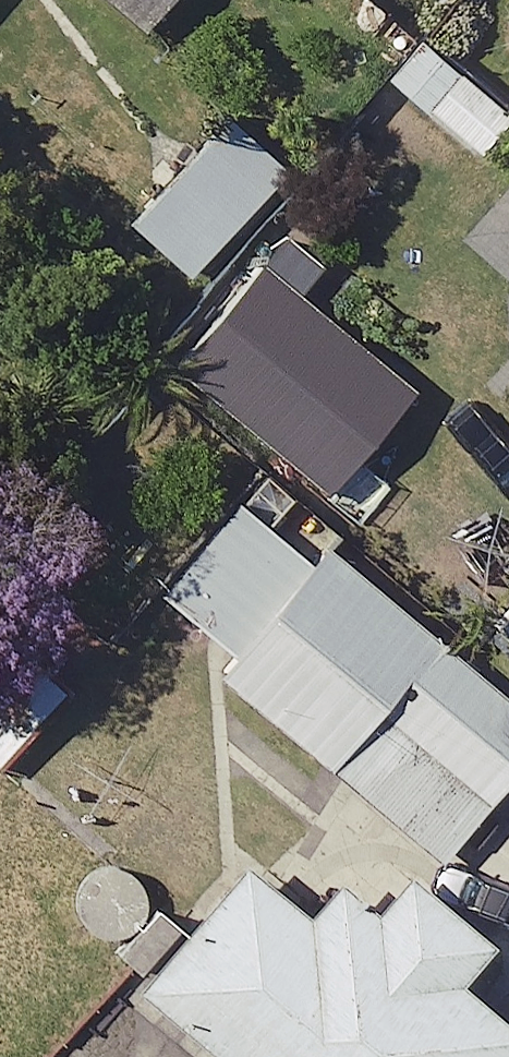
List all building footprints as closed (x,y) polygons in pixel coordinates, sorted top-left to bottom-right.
[(148,35),(179,0),(108,0),(148,35)] [(508,141),(508,102),(434,41),(404,79),(498,155),(508,141)] [(291,170),(230,116),(133,224),(194,279),(291,170)] [(417,392),(263,266),(176,371),(330,497),(417,392)] [(237,658),(317,563),(245,503),(165,597),(237,658)] [(330,547),(317,563),(237,658),(221,677),(444,863),(508,785),(508,695),(330,547)] [(492,639),(508,653),(508,619),(492,639)] [(67,693),(0,636),(0,770),(67,693)] [(411,872),(381,908),(346,879),(314,916),(254,864),(147,989),(226,1056),(505,1056),(508,1052),(508,1032),(460,990),(498,946),(411,872)]
